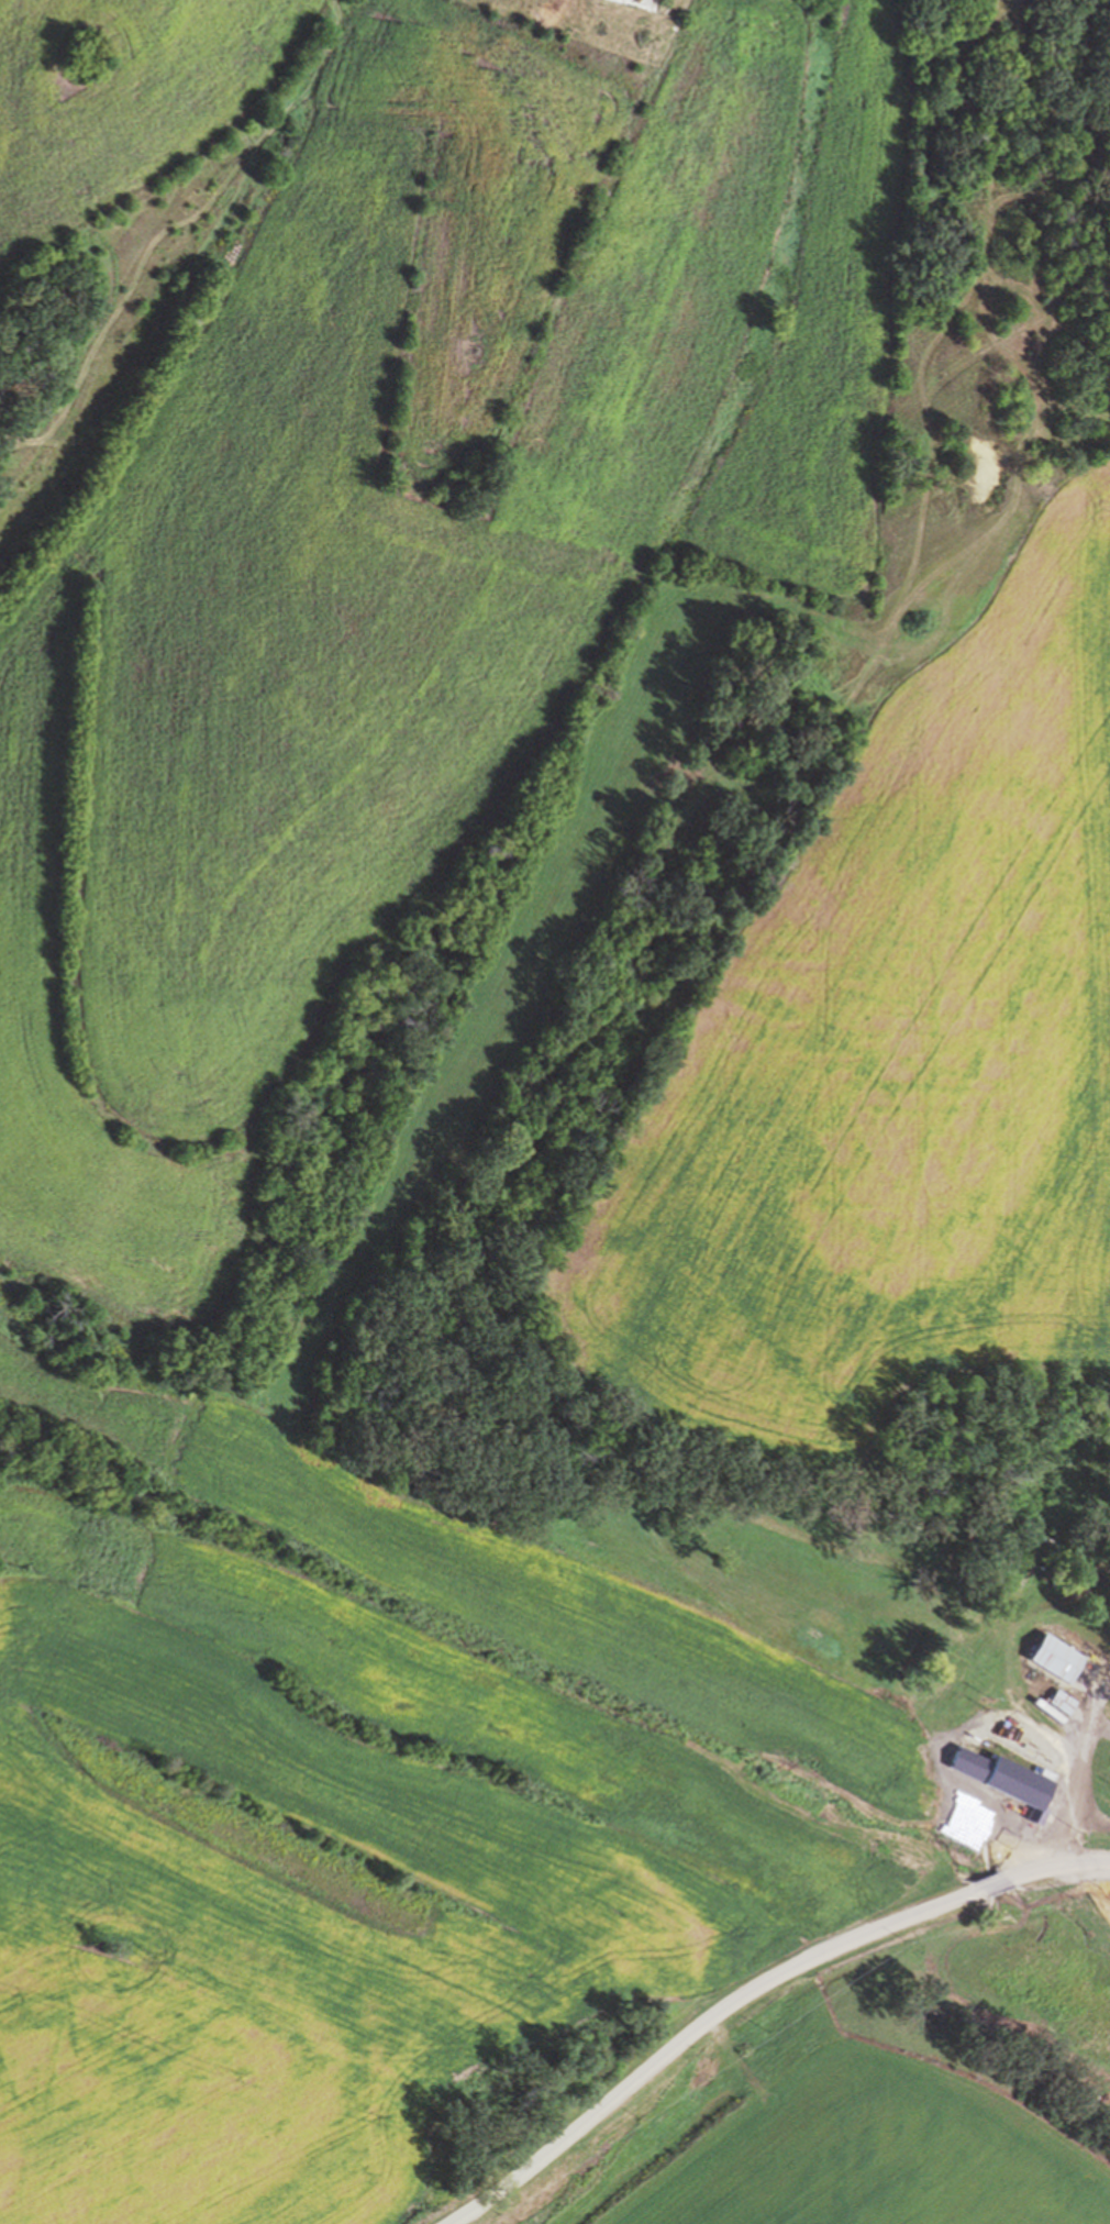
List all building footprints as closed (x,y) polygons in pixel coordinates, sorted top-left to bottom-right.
[(1067,1684),(1029,1660),(1045,1633),(1084,1657),(1067,1684)] [(1057,1690),(1050,1703),(1068,1715),(1077,1702),(1057,1690)] [(984,1733),(964,1770),(1031,1805),(1024,1817),(1041,1826),(1050,1810),(1043,1806),(1061,1774),(984,1733)]
